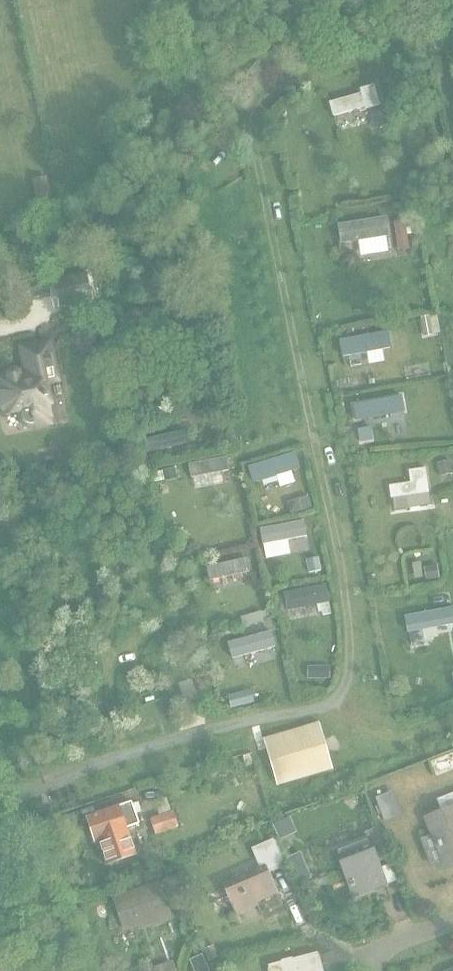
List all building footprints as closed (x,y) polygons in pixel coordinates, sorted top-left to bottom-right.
[(378,105),(372,85),(359,89),(360,93),(328,102),(332,116),(364,107),(365,109),(378,105)] [(393,220),(397,241),(408,239),(407,234),(411,233),(408,218),(393,220)] [(391,229),(354,235),(356,247),(382,243),(387,274),(399,272),(394,240),(393,241),(391,229)] [(54,279),(59,304),(91,297),(86,273),(54,279)] [(409,367),(403,330),(384,333),(386,345),(366,348),(368,361),(370,360),(372,373),(409,367)] [(20,411),(22,418),(23,419),(23,421),(25,422),(26,423),(28,424),(29,424),(31,424),(32,424),(43,422),(41,413),(50,411),(42,370),(53,368),(52,366),(54,363),(52,357),(50,355),(48,343),(22,349),(27,372),(19,374),(18,373),(18,372),(17,371),(16,370),(15,369),(13,369),(12,369),(11,369),(10,370),(9,370),(9,371),(8,372),(8,373),(7,374),(7,375),(8,376),(3,377),(0,382),(0,393),(4,414),(20,411)] [(143,437),(146,451),(186,443),(183,427),(143,437)] [(439,475),(452,473),(452,465),(451,465),(450,460),(437,462),(439,475)] [(430,504),(425,468),(409,470),(411,483),(389,486),(391,498),(392,497),(394,509),(430,504)] [(206,566),(209,580),(249,571),(246,557),(206,566)] [(417,622),(419,634),(444,629),(446,637),(450,637),(450,640),(452,640),(452,616),(417,622)] [(263,737),(277,785),(333,769),(319,721),(263,737)] [(443,862),(452,858),(452,793),(438,799),(442,812),(426,818),(443,862)] [(128,824),(140,820),(133,799),(122,803),(121,801),(87,812),(95,837),(99,836),(106,860),(136,851),(128,824)] [(173,811),(170,811),(168,804),(155,809),(155,811),(149,813),(155,834),(178,828),(173,811)] [(358,897),(387,885),(378,862),(390,857),(378,827),(365,832),(368,839),(335,851),(343,870),(347,869),(358,897)] [(222,883),(235,914),(257,904),(256,902),(276,893),(268,873),(286,865),(275,838),(251,848),(259,867),(222,883)] [(160,866),(142,873),(145,881),(163,875),(160,866)] [(313,967),(320,965),(316,952),(267,965),(269,970),(314,970),(313,967)] [(173,959),(148,967),(150,970),(177,970),(173,959)]
